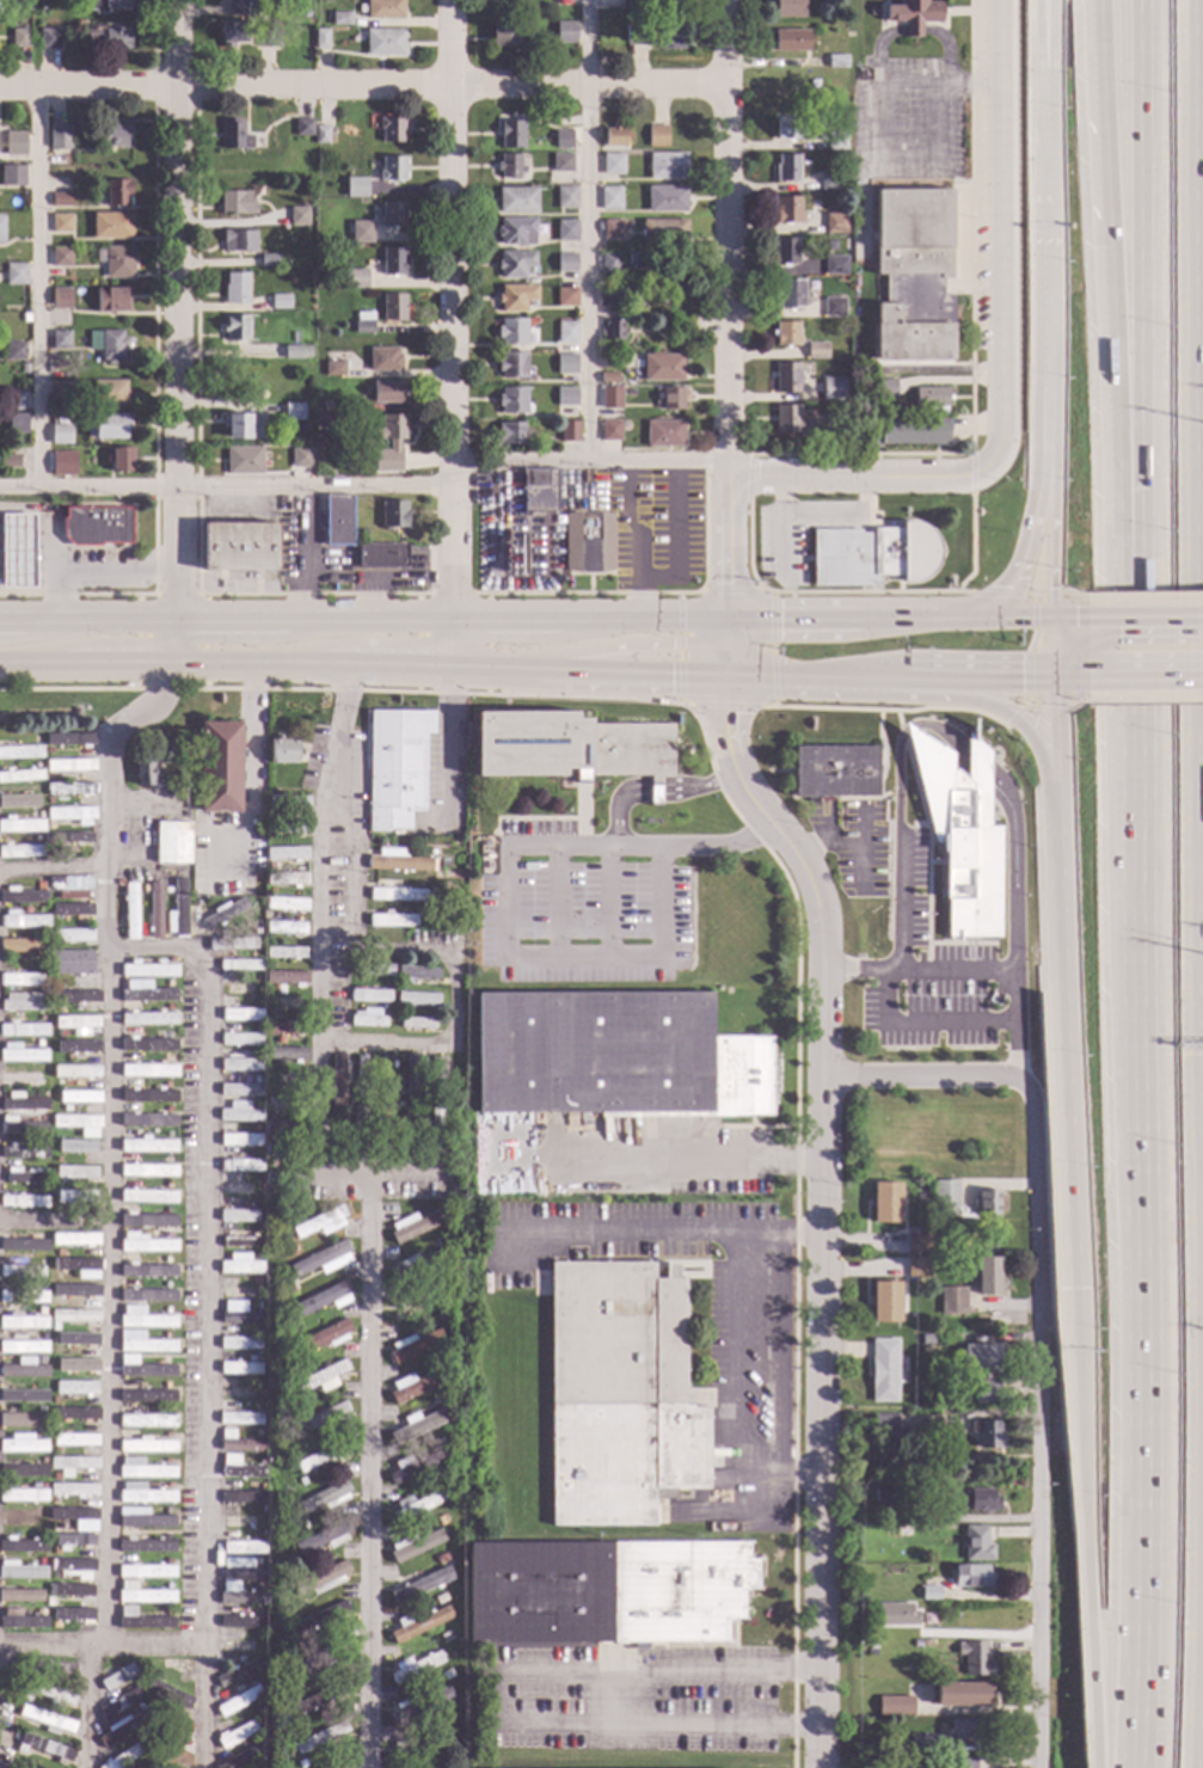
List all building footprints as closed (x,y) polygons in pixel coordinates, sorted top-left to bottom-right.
[(5,8),(5,0),(25,0),(24,10),(5,8)] [(85,11),(85,0),(128,0),(128,10),(105,10),(105,13),(93,13),(93,11),(85,11)] [(219,4),(219,0),(245,0),(245,17),(227,17),(227,7),(225,7),(225,4),(219,4)] [(366,19),(366,0),(403,0),(403,7),(404,7),(404,18),(401,18),(401,19),(366,19)] [(774,18),(774,0),(802,0),(803,18),(774,18)] [(898,22),(898,0),(925,0),(925,2),(940,2),(940,23),(920,23),(920,37),(904,37),(904,22),(898,22)] [(351,25),(331,25),(331,12),(351,12),(351,25)] [(680,38),(682,38),(682,50),(657,50),(657,45),(653,45),(653,49),(646,49),(646,47),(634,47),(633,42),(625,42),(625,25),(637,25),(637,18),(640,18),(640,22),(652,22),(652,35),(657,35),(657,14),(680,14),(680,38)] [(246,45),(232,45),(232,50),(219,49),(220,23),(246,23),(246,45)] [(576,43),(556,43),(556,23),(576,23),(576,43)] [(518,48),(491,48),(491,25),(518,25),(518,48)] [(129,27),(129,39),(121,39),(121,48),(115,48),(115,50),(98,49),(98,45),(85,45),(86,26),(129,27)] [(29,30),(27,49),(11,49),(11,29),(29,30)] [(59,49),(38,49),(38,29),(59,30),(59,49)] [(276,48),(256,48),(256,30),(276,29),(276,48)] [(405,55),(364,55),(366,29),(367,29),(405,29),(405,55)] [(327,49),(314,49),(314,30),(327,30),(327,49)] [(808,51),(773,51),(773,30),(808,30),(808,51)] [(846,68),(827,68),(827,56),(846,55),(846,68)] [(395,118),(404,118),(404,128),(406,128),(406,133),(404,133),(404,142),(381,142),(381,128),(379,128),(378,118),(388,118),(388,115),(395,115),(395,118)] [(312,136),(294,136),(294,118),(312,118),(312,136)] [(800,135),(803,135),(803,140),(774,140),(774,119),(800,118),(800,135)] [(237,122),(241,122),(241,136),(251,136),(251,149),(221,151),(221,119),(237,119),(237,122)] [(522,148),(501,148),(499,123),(501,123),(501,121),(522,121),(522,148)] [(60,143),(48,143),(48,125),(60,125),(60,143)] [(129,148),(124,148),(124,146),(109,147),(109,149),(99,149),(99,125),(129,125),(129,148)] [(327,145),(313,143),(313,125),(327,125),(327,145)] [(618,129),(625,129),(625,137),(627,137),(627,145),(625,145),(625,147),(603,147),(604,129),(612,129),(612,125),(618,125),(618,129)] [(667,147),(647,147),(647,127),(667,127),(667,147)] [(571,148),(554,149),(553,131),(571,130),(571,148)] [(25,156),(4,156),(4,133),(25,133),(25,156)] [(845,151),(825,151),(825,134),(845,133),(845,151)] [(520,166),(524,166),(524,174),(518,174),(518,179),(499,178),(499,170),(496,170),(496,164),(499,164),(499,154),(520,154),(520,166)] [(571,172),(552,172),(552,154),(571,154),(571,172)] [(622,176),(602,176),(602,154),(622,154),(622,176)] [(686,179),(649,179),(647,154),(685,154),(686,179)] [(798,182),(774,182),(774,165),(777,165),(777,155),(797,155),(798,182)] [(404,166),(406,166),(406,172),(404,172),(404,182),(379,182),(379,180),(379,171),(381,171),(381,156),(404,156),(404,166)] [(24,186),(0,188),(0,166),(24,166),(24,186)] [(839,191),(818,191),(818,173),(839,173),(839,191)] [(366,197),(345,197),(345,179),(366,178),(366,197)] [(130,204),(127,204),(127,207),(105,207),(105,180),(130,180),(130,204)] [(576,209),(556,209),(556,188),(576,186),(576,209)] [(685,211),(646,211),(646,186),(685,186),(685,211)] [(536,214),(498,214),(497,188),(536,188),(536,214)] [(621,210),(600,210),(600,188),(620,188),(621,210)] [(950,280),(940,280),(940,295),(951,295),(951,361),(874,361),(874,305),(884,303),(884,275),(874,274),(874,190),(950,190),(950,280)] [(250,203),(254,203),(256,215),(220,215),(220,192),(250,191),(250,203)] [(69,208),(50,207),(50,194),(69,195),(69,208)] [(798,213),(800,213),(800,223),(774,223),(774,205),(775,205),(775,197),(798,197),(798,213)] [(403,213),(406,213),(406,217),(404,217),(404,228),(379,227),(379,216),(381,216),(381,203),(403,203),(403,213)] [(307,225),(289,226),(289,208),(306,208),(307,225)] [(130,240),(91,240),(91,214),(130,214),(130,240)] [(846,234),(824,234),(824,215),(845,214),(846,234)] [(70,233),(50,234),(50,215),(70,215),(70,233)] [(534,246),(499,246),(499,237),(497,237),(496,227),(499,227),(499,219),(534,219),(534,246)] [(686,247),(640,248),(640,221),(686,220),(686,247)] [(576,241),(556,243),(556,221),(576,221),(576,241)] [(622,239),(602,239),(602,221),(622,221),(622,239)] [(372,243),(351,243),(350,222),(370,222),(372,243)] [(254,253),(222,253),(222,232),(254,231),(254,253)] [(797,264),(774,264),(774,239),(797,239),(797,264)] [(70,268),(50,268),(50,247),(70,247),(70,268)] [(131,278),(104,278),(104,262),(94,262),(94,250),(104,250),(104,247),(131,247),(131,278)] [(404,259),(404,274),(404,276),(381,276),(381,248),(404,248),(404,259)] [(534,268),(524,268),(524,278),(499,280),(499,269),(496,269),(496,262),(499,262),(499,252),(534,252),(534,268)] [(277,268),(260,268),(259,254),(276,254),(277,268)] [(575,272),(558,272),(557,254),(575,254),(575,272)] [(618,274),(600,274),(600,254),(601,254),(618,254),(618,274)] [(649,265),(644,265),(644,269),(631,269),(631,265),(627,265),(627,254),(649,254),(649,265)] [(846,276),(824,276),(824,257),(825,257),(846,257),(846,276)] [(25,286),(5,286),(5,264),(25,264),(25,286)] [(366,289),(343,289),(343,270),(366,270),(366,289)] [(247,305),(223,305),(223,286),(226,286),(226,274),(247,274),(247,305)] [(804,309),(779,309),(779,295),(775,295),(775,280),(803,280),(804,309)] [(536,301),(524,301),(524,312),(499,312),(499,302),(497,302),(497,295),(499,295),(499,286),(536,286),(536,301)] [(622,307),(603,307),(603,305),(597,305),(597,287),(622,288),(622,307)] [(576,307),(556,307),(556,288),(576,288),(576,307)] [(70,309),(50,309),(50,289),(69,289),(70,309)] [(123,313),(94,313),(94,289),(123,289),(123,313)] [(404,321),(381,321),(381,294),(404,294),(404,321)] [(289,308),(271,309),(270,295),(289,295),(289,308)] [(845,317),(823,318),(823,299),(845,299),(845,317)] [(373,333),(370,333),(354,333),(354,321),(355,321),(355,312),(372,312),(373,333)] [(247,342),(225,342),(225,333),(221,333),(221,325),(225,325),(225,317),(247,315),(247,342)] [(526,345),(501,345),(501,338),(496,338),(496,327),(501,327),(501,319),(524,319),(526,345)] [(622,329),(626,329),(626,336),(622,334),(622,340),(600,340),(600,326),(603,326),(603,321),(622,323),(622,329)] [(681,333),(662,333),(662,321),(681,321),(681,333)] [(577,323),(577,344),(556,344),(556,323),(577,323)] [(800,337),(798,337),(798,344),(775,345),(775,323),(799,323),(800,337)] [(68,349),(50,350),(50,331),(68,331),(68,349)] [(122,338),(127,338),(127,344),(129,344),(129,349),(127,349),(127,350),(123,350),(123,361),(113,361),(113,364),(105,364),(105,361),(99,361),(99,350),(87,350),(87,331),(122,331),(122,338)] [(24,344),(24,361),(5,361),(5,343),(24,344)] [(827,358),(806,358),(806,343),(827,343),(827,358)] [(309,346),(309,358),(301,358),(301,360),(283,360),(283,346),(309,346)] [(397,355),(400,355),(400,372),(368,372),(368,349),(397,348),(397,355)] [(526,379),(501,380),(501,372),(497,372),(497,361),(501,361),(501,352),(526,352),(526,379)] [(576,374),(556,374),(556,354),(576,354),(576,374)] [(682,381),(643,382),(643,372),(628,373),(628,357),(643,357),(643,356),(682,355),(682,381)] [(344,376),(324,376),(324,362),(343,362),(344,376)] [(798,393),(775,393),(775,363),(798,363),(798,393)] [(27,374),(19,374),(20,364),(27,364),(27,374)] [(616,382),(600,382),(600,373),(616,373),(616,382)] [(843,399),(822,400),(822,377),(843,377),(843,399)] [(124,392),(127,391),(127,406),(92,406),(91,381),(124,380),(124,392)] [(895,398),(878,398),(878,380),(895,380),(895,398)] [(69,399),(49,399),(49,381),(50,381),(69,381),(69,399)] [(401,404),(372,404),(372,382),(401,381),(401,404)] [(526,404),(530,404),(530,412),(526,412),(526,415),(501,415),(501,406),(497,406),(497,395),(499,395),(499,388),(526,387),(526,404)] [(576,406),(556,406),(556,388),(576,388),(576,406)] [(613,404),(600,404),(600,388),(612,388),(613,404)] [(682,410),(662,410),(662,388),(682,388),(682,410)] [(947,397),(946,397),(947,407),(945,407),(945,415),(928,415),(928,407),(914,407),(914,388),(947,388),(947,397)] [(24,411),(5,411),(5,393),(24,393),(24,411)] [(302,420),(283,420),(283,405),(302,404),(302,420)] [(798,418),(814,418),(814,434),(774,434),(775,405),(798,405),(798,418)] [(25,432),(7,432),(7,415),(26,415),(25,432)] [(129,430),(124,432),(124,440),(93,440),(93,415),(129,415),(129,430)] [(262,440),(227,440),(227,428),(221,428),(221,416),(262,415),(262,440)] [(405,423),(406,423),(406,431),(405,431),(405,440),(398,440),(398,449),(400,449),(399,472),(373,472),(373,450),(387,450),(388,440),(369,440),(369,429),(380,429),(380,416),(405,416),(405,423)] [(835,416),(835,432),(823,432),(824,416),(835,416)] [(946,446),(880,446),(880,448),(859,448),(859,425),(879,425),(879,418),(947,418),(946,446)] [(619,441),(600,442),(600,420),(619,420),(619,441)] [(578,442),(559,442),(559,422),(578,422),(578,442)] [(682,447),(645,447),(645,422),(682,422),(682,447)] [(523,444),(497,444),(497,423),(522,423),(523,444)] [(70,444),(50,444),(50,425),(70,425),(70,444)] [(260,474),(225,474),(225,447),(260,447),(260,474)] [(312,467),(290,468),(290,447),(311,447),(312,467)] [(130,472),(127,472),(127,473),(113,473),(113,472),(108,472),(108,468),(111,468),(111,464),(104,464),(104,456),(110,456),(110,452),(108,452),(109,449),(130,449),(130,472)] [(19,468),(0,469),(0,455),(18,454),(19,468)] [(60,475),(48,475),(48,458),(60,458),(60,475)] [(554,511),(522,511),(522,471),(554,471),(554,511)] [(351,546),(336,546),(336,550),(324,550),(321,546),(321,538),(324,538),(324,496),(351,496),(351,546)] [(406,528),(380,528),(380,501),(405,501),(406,528)] [(99,547),(72,546),(62,536),(62,520),(65,516),(66,508),(130,509),(129,544),(122,544),(122,545),(102,545),(99,547)] [(577,573),(563,571),(563,514),(577,511),(597,511),(612,514),(612,570),(597,573),(577,573)] [(35,589),(0,589),(0,515),(33,515),(35,589)] [(915,522),(926,527),(934,535),(938,545),(939,552),(938,560),(933,570),(928,575),(921,581),(913,583),(901,582),(901,576),(876,576),(877,587),(811,587),(811,530),(859,530),(859,534),(872,534),(872,528),(901,528),(901,522),(915,522)] [(275,571),(203,571),(202,524),(275,524),(275,571)] [(405,567),(357,567),(357,544),(405,544),(405,567)] [(437,735),(425,735),(424,812),(404,812),(404,808),(388,808),(388,833),(367,833),(367,711),(437,712),(437,735)] [(576,719),(589,719),(589,724),(674,724),(673,776),(588,774),(588,785),(575,784),(575,771),(565,771),(565,778),(474,778),(474,712),(576,712),(576,719)] [(239,812),(200,812),(200,723),(238,723),(240,723),(239,812)] [(946,938),(1000,939),(1000,827),(989,827),(988,773),(989,753),(965,733),(965,754),(965,776),(957,771),(950,771),(949,753),(909,729),(902,724),(904,732),(933,842),(941,842),(941,853),(945,853),(944,900),(947,900),(946,938)] [(94,747),(88,747),(88,749),(81,749),(81,747),(45,745),(45,733),(94,733),(94,747)] [(282,739),(296,739),(296,765),(268,763),(268,739),(274,739),(274,736),(282,736),(282,739)] [(42,759),(0,760),(0,746),(42,745),(42,759)] [(876,797),(793,797),(793,747),(876,747),(876,797)] [(152,761),(158,761),(160,784),(155,785),(155,788),(152,790),(151,786),(135,787),(133,761),(152,759),(152,761)] [(94,760),(45,761),(45,772),(94,771),(94,760)] [(43,781),(0,783),(0,773),(4,773),(4,768),(8,768),(10,772),(27,771),(27,768),(31,768),(31,771),(42,771),(43,781)] [(93,794),(47,796),(47,784),(93,784),(93,794)] [(36,806),(0,808),(0,798),(0,796),(8,794),(8,797),(35,796),(36,806)] [(308,797),(308,810),(266,808),(266,796),(308,797)] [(363,810),(350,809),(350,802),(363,802),(363,810)] [(94,819),(88,819),(88,827),(76,827),(76,821),(45,821),(45,808),(94,808),(94,819)] [(43,833),(0,833),(0,821),(2,821),(2,818),(10,818),(10,821),(43,821),(43,833)] [(307,823),(307,834),(266,833),(266,821),(307,823)] [(190,865),(155,865),(155,822),(189,823),(190,823),(190,865)] [(92,843),(44,843),(44,833),(92,833),(92,843)] [(41,858),(0,859),(0,846),(1,846),(1,843),(10,843),(10,846),(41,846),(41,858)] [(307,860),(297,860),(299,864),(293,864),(293,860),(265,860),(265,848),(306,848),(307,860)] [(403,849),(403,858),(431,859),(430,871),(367,868),(367,857),(378,857),(378,848),(403,849)] [(307,885),(265,886),(265,873),(306,872),(307,885)] [(90,889),(86,889),(86,898),(57,898),(57,889),(49,889),(49,878),(90,878),(90,889)] [(185,937),(173,937),(173,933),(166,933),(166,913),(173,913),(173,879),(185,879),(185,937)] [(161,939),(149,939),(148,882),(160,882),(161,939)] [(137,940),(124,940),(124,884),(137,884),(137,940)] [(424,890),(424,902),(368,900),(368,888),(424,890)] [(47,904),(0,904),(0,891),(10,891),(10,889),(16,889),(16,891),(47,891),(47,904)] [(247,909),(223,922),(225,925),(220,928),(217,925),(205,932),(200,921),(213,914),(211,910),(226,902),(228,906),(241,897),(247,909)] [(307,900),(306,911),(265,910),(266,897),(307,900)] [(91,915),(78,915),(78,920),(74,920),(74,915),(50,916),(50,904),(91,904),(91,915)] [(442,908),(442,916),(432,916),(434,908),(442,908)] [(48,928),(0,928),(0,916),(5,916),(5,910),(18,910),(18,916),(48,916),(48,928)] [(389,914),(416,914),(416,927),(368,927),(368,915),(383,915),(383,910),(389,910),(389,914)] [(307,923),(306,934),(265,932),(265,922),(307,923)] [(93,943),(51,943),(51,929),(93,931),(93,943)] [(223,939),(257,939),(257,950),(208,950),(208,939),(217,939),(217,937),(223,937),(223,939)] [(45,952),(0,952),(0,939),(45,939),(45,952)] [(305,958),(295,958),(295,960),(291,960),(291,958),(265,958),(265,947),(305,947),(305,958)] [(91,974),(50,974),(50,951),(92,951),(91,974)] [(164,965),(178,965),(178,977),(121,977),(121,965),(129,965),(129,960),(139,960),(139,965),(156,965),(156,960),(164,960),(164,965)] [(260,971),(260,960),(219,961),(219,971),(260,971)] [(391,975),(351,975),(351,964),(391,964),(391,975)] [(437,968),(436,981),(397,978),(397,965),(437,968)] [(307,984),(307,972),(265,972),(265,984),(307,984)] [(48,987),(0,986),(0,974),(48,974),(48,987)] [(151,990),(177,990),(177,1001),(119,1001),(119,990),(125,990),(125,981),(151,981),(151,990)] [(259,995),(222,994),(222,986),(259,986),(259,995)] [(99,1003),(51,1003),(51,992),(99,992),(99,1003)] [(391,1002),(349,1002),(349,992),(391,992),(391,1002)] [(711,1036),(772,1037),(772,1119),(599,1118),(599,1116),(475,1115),(475,992),(711,993),(711,1036)] [(42,1000),(51,1000),(51,1012),(0,1012),(0,1001),(5,1001),(5,994),(42,994),(42,1000)] [(436,1003),(397,1003),(397,994),(436,994),(436,1003)] [(306,1008),(264,1008),(264,996),(306,997),(306,1008)] [(385,1009),(391,1009),(391,1017),(386,1017),(386,1014),(380,1014),(380,1006),(385,1006),(385,1009)] [(379,1008),(379,1017),(385,1018),(385,1027),(349,1026),(349,1015),(352,1017),(352,1012),(362,1012),(362,1008),(379,1008)] [(262,1021),(221,1021),(221,1009),(262,1009),(262,1021)] [(162,1013),(176,1013),(176,1025),(121,1025),(121,1014),(128,1014),(128,1011),(134,1011),(134,1014),(158,1014),(158,1011),(162,1011),(162,1013)] [(99,1029),(90,1029),(90,1037),(72,1037),(72,1030),(54,1030),(54,1017),(99,1017),(99,1029)] [(434,1027),(399,1027),(399,1018),(434,1019),(434,1027)] [(49,1037),(0,1037),(0,1025),(12,1025),(12,1020),(18,1020),(18,1025),(49,1025),(49,1037)] [(306,1035),(264,1033),(264,1021),(306,1023),(306,1035)] [(229,1033),(260,1035),(260,1046),(220,1046),(220,1035),(226,1035),(226,1031),(229,1031),(229,1033)] [(162,1039),(176,1039),(176,1052),(119,1052),(119,1039),(128,1039),(128,1037),(135,1037),(135,1039),(156,1039),(156,1037),(162,1037),(162,1039)] [(100,1054),(56,1054),(56,1040),(100,1040),(100,1054)] [(22,1050),(48,1050),(48,1062),(0,1062),(0,1050),(4,1050),(4,1043),(22,1044),(22,1050)] [(308,1060),(265,1060),(265,1048),(308,1049),(308,1060)] [(417,1101),(405,1101),(406,1054),(417,1054),(417,1101)] [(340,1097),(330,1097),(331,1056),(342,1056),(340,1097)] [(364,1063),(368,1063),(368,1070),(364,1070),(364,1098),(355,1098),(355,1057),(364,1057),(364,1063)] [(391,1057),(389,1061),(394,1062),(394,1069),(389,1069),(388,1097),(379,1097),(381,1057),(391,1057)] [(441,1099),(430,1099),(430,1058),(441,1058),(441,1099)] [(260,1072),(219,1072),(219,1060),(260,1060),(260,1072)] [(164,1064),(177,1064),(177,1078),(119,1078),(119,1066),(133,1066),(133,1063),(136,1063),(136,1064),(159,1064),(159,1062),(164,1062),(164,1064)] [(100,1079),(53,1079),(53,1067),(100,1067),(100,1079)] [(14,1074),(48,1074),(48,1087),(0,1087),(0,1075),(5,1075),(5,1069),(14,1069),(14,1074)] [(305,1082),(263,1082),(264,1073),(305,1074),(305,1082)] [(262,1097),(220,1097),(220,1083),(262,1083),(262,1097)] [(162,1091),(177,1091),(177,1104),(119,1103),(119,1091),(129,1091),(129,1087),(135,1087),(135,1091),(156,1091),(156,1087),(162,1088),(162,1091)] [(23,1098),(49,1098),(49,1112),(0,1111),(0,1099),(7,1099),(7,1092),(23,1092),(23,1098)] [(100,1104),(59,1104),(59,1092),(100,1092),(100,1104)] [(305,1107),(264,1107),(264,1097),(305,1097),(305,1107)] [(248,1110),(262,1110),(262,1122),(219,1122),(219,1110),(229,1110),(229,1101),(248,1101),(248,1110)] [(364,1154),(352,1153),(352,1105),(364,1105),(364,1154)] [(389,1154),(378,1154),(378,1150),(374,1150),(374,1142),(378,1142),(378,1106),(389,1106),(389,1154)] [(416,1155),(404,1155),(404,1153),(398,1153),(398,1134),(404,1134),(404,1107),(417,1107),(416,1155)] [(429,1111),(430,1136),(441,1135),(440,1111),(429,1111)] [(162,1115),(177,1115),(177,1128),(119,1128),(119,1115),(130,1115),(130,1112),(136,1112),(136,1115),(158,1115),(158,1113),(162,1113),(162,1115)] [(100,1129),(51,1128),(51,1115),(100,1116),(100,1129)] [(18,1117),(17,1122),(45,1123),(44,1135),(0,1134),(1,1122),(2,1122),(2,1117),(18,1117)] [(308,1124),(307,1137),(264,1134),(265,1121),(308,1124)] [(260,1147),(219,1147),(219,1132),(260,1134),(260,1147)] [(148,1140),(176,1140),(176,1153),(119,1152),(119,1141),(140,1141),(140,1136),(148,1136),(148,1140)] [(97,1152),(54,1150),(54,1141),(97,1141),(97,1152)] [(17,1146),(49,1147),(48,1159),(1,1159),(1,1146),(11,1147),(11,1143),(17,1143),(17,1146)] [(307,1149),(306,1161),(264,1158),(264,1146),(307,1149)] [(234,1159),(262,1160),(262,1172),(220,1172),(220,1160),(227,1160),(227,1156),(234,1156),(234,1159)] [(162,1165),(176,1165),(176,1178),(119,1178),(119,1166),(130,1166),(130,1162),(135,1162),(135,1165),(159,1165),(159,1162),(162,1162),(162,1165)] [(96,1178),(88,1178),(88,1183),(84,1183),(84,1179),(55,1179),(55,1166),(96,1167),(96,1178)] [(17,1173),(26,1173),(26,1170),(32,1171),(32,1173),(41,1173),(41,1184),(6,1184),(6,1168),(17,1168),(17,1173)] [(305,1175),(303,1189),(263,1184),(264,1171),(305,1175)] [(957,1207),(933,1208),(933,1180),(956,1180),(957,1207)] [(898,1223),(872,1223),(872,1209),(867,1209),(867,1198),(872,1198),(872,1183),(900,1183),(898,1223)] [(458,1198),(449,1198),(449,1184),(458,1184),(458,1198)] [(134,1190),(174,1191),(174,1204),(119,1204),(119,1191),(130,1191),(130,1189),(134,1189),(134,1190)] [(94,1203),(90,1203),(90,1205),(78,1205),(78,1203),(55,1203),(55,1191),(94,1191),(94,1203)] [(998,1196),(1003,1196),(1003,1211),(998,1211),(998,1217),(977,1217),(977,1209),(971,1209),(971,1201),(977,1201),(977,1191),(998,1191),(998,1196)] [(47,1205),(2,1204),(2,1192),(47,1193),(47,1205)] [(344,1215),(339,1217),(343,1224),(320,1236),(317,1229),(295,1239),(289,1228),(339,1204),(344,1215)] [(233,1210),(258,1211),(258,1222),(220,1222),(221,1210),(227,1210),(227,1208),(233,1208),(233,1210)] [(447,1220),(394,1245),(389,1233),(393,1232),(389,1224),(413,1213),(417,1220),(441,1208),(447,1220)] [(134,1215),(176,1215),(176,1228),(118,1228),(119,1215),(125,1215),(125,1211),(134,1211),(134,1215)] [(928,1252),(907,1253),(907,1235),(919,1235),(919,1228),(928,1228),(928,1252)] [(137,1235),(146,1235),(146,1240),(176,1240),(176,1251),(119,1251),(119,1240),(122,1240),(122,1232),(137,1232),(137,1235)] [(98,1245),(92,1245),(92,1250),(84,1250),(84,1246),(51,1246),(51,1234),(98,1234),(98,1245)] [(234,1238),(244,1238),(243,1235),(250,1235),(250,1238),(259,1238),(259,1248),(221,1247),(221,1238),(229,1238),(229,1234),(234,1234),(234,1238)] [(446,1245),(438,1248),(435,1240),(442,1236),(446,1245)] [(349,1251),(345,1252),(349,1260),(321,1275),(317,1266),(294,1277),(288,1265),(343,1239),(349,1251)] [(44,1253),(0,1253),(0,1242),(45,1242),(44,1253)] [(294,1253),(287,1256),(283,1248),(290,1246),(294,1253)] [(446,1259),(395,1283),(391,1273),(400,1269),(397,1261),(415,1253),(417,1259),(441,1248),(446,1259)] [(248,1263),(263,1263),(263,1275),(220,1275),(220,1261),(232,1261),(232,1254),(248,1254),(248,1263)] [(100,1271),(98,1272),(98,1281),(76,1281),(76,1271),(51,1271),(51,1258),(100,1259),(100,1271)] [(928,1277),(907,1277),(907,1258),(928,1259),(928,1277)] [(999,1261),(999,1269),(999,1276),(1002,1276),(1002,1289),(999,1289),(999,1296),(976,1296),(976,1258),(999,1258),(999,1261)] [(135,1265),(176,1266),(176,1278),(118,1278),(118,1266),(128,1266),(128,1263),(135,1263),(135,1265)] [(652,1279),(664,1279),(664,1271),(671,1271),(671,1279),(683,1279),(682,1389),(691,1389),(691,1408),(707,1408),(706,1490),(674,1490),(674,1499),(652,1499),(652,1527),(550,1527),(551,1263),(652,1263),(652,1279)] [(43,1278),(0,1278),(0,1267),(43,1267),(43,1278)] [(444,1284),(437,1288),(432,1279),(441,1276),(444,1284)] [(349,1293),(346,1294),(350,1302),(332,1310),(329,1302),(299,1318),(293,1304),(343,1281),(349,1293)] [(898,1321),(872,1321),(872,1308),(869,1308),(869,1297),(872,1297),(872,1282),(900,1282),(898,1321)] [(294,1289),(288,1293),(284,1285),(291,1283),(294,1289)] [(97,1296),(96,1297),(96,1307),(70,1307),(70,1300),(62,1300),(62,1296),(53,1296),(53,1284),(97,1284),(97,1296)] [(134,1289),(176,1290),(176,1302),(118,1302),(118,1290),(130,1290),(130,1288),(134,1288),(134,1289)] [(234,1288),(234,1290),(262,1291),(262,1300),(220,1300),(220,1290),(228,1290),(228,1288),(234,1288)] [(964,1315),(939,1315),(939,1289),(964,1288),(964,1315)] [(45,1303),(0,1303),(0,1293),(45,1293),(45,1303)] [(437,1304),(394,1325),(389,1314),(432,1294),(437,1304)] [(245,1313),(262,1313),(262,1325),(220,1325),(220,1312),(221,1312),(221,1302),(245,1302),(245,1313)] [(143,1315),(176,1316),(176,1328),(118,1327),(118,1315),(123,1315),(123,1306),(145,1306),(143,1315)] [(98,1322),(50,1322),(51,1310),(98,1310),(98,1322)] [(444,1318),(438,1321),(435,1314),(442,1310),(444,1318)] [(48,1330),(0,1328),(0,1318),(8,1318),(8,1313),(20,1314),(20,1316),(32,1316),(32,1314),(36,1314),(36,1316),(48,1316),(48,1330)] [(350,1331),(345,1334),(348,1340),(329,1349),(326,1343),(300,1356),(294,1344),(345,1319),(350,1331)] [(294,1327),(287,1331),(283,1324),(290,1320),(294,1327)] [(444,1342),(393,1365),(387,1353),(393,1351),(389,1345),(413,1334),(416,1339),(438,1328),(444,1342)] [(143,1340),(176,1340),(176,1353),(119,1352),(119,1331),(143,1331),(143,1340)] [(96,1356),(69,1356),(69,1346),(51,1345),(51,1334),(96,1334),(96,1356)] [(933,1345),(921,1345),(921,1334),(933,1334),(933,1345)] [(260,1351),(219,1351),(220,1338),(260,1338),(260,1351)] [(896,1402),(871,1402),(871,1389),(872,1340),(896,1340),(896,1402)] [(47,1355),(0,1354),(0,1342),(17,1342),(47,1342),(47,1355)] [(996,1373),(987,1373),(987,1377),(996,1376),(996,1402),(972,1402),(972,1379),(970,1379),(970,1373),(962,1373),(962,1345),(996,1345),(996,1373)] [(48,1377),(0,1377),(0,1365),(17,1365),(17,1357),(33,1357),(33,1365),(48,1365),(48,1377)] [(443,1364),(438,1367),(435,1359),(440,1357),(443,1364)] [(348,1369),(332,1376),(336,1385),(319,1393),(315,1385),(297,1394),(293,1383),(343,1358),(348,1369)] [(98,1373),(91,1373),(91,1375),(85,1375),(85,1373),(67,1371),(67,1375),(62,1374),(62,1371),(54,1371),(54,1359),(98,1359),(98,1373)] [(238,1363),(260,1363),(260,1376),(220,1375),(220,1363),(234,1363),(234,1359),(238,1359),(238,1363)] [(297,1367),(290,1370),(288,1363),(295,1359),(297,1367)] [(174,1376),(118,1377),(118,1365),(174,1365),(174,1376)] [(444,1381),(394,1406),(388,1393),(394,1391),(391,1383),(411,1374),(415,1381),(438,1369),(444,1381)] [(96,1394),(88,1394),(88,1399),(84,1399),(84,1394),(55,1394),(55,1382),(96,1382),(96,1394)] [(38,1401),(0,1401),(0,1391),(4,1391),(4,1383),(16,1383),(16,1391),(38,1391),(38,1401)] [(233,1389),(260,1389),(260,1400),(222,1400),(222,1389),(228,1389),(228,1386),(233,1386),(233,1389)] [(176,1402),(118,1402),(118,1391),(176,1392),(176,1402)] [(446,1404),(441,1406),(436,1398),(442,1394),(446,1404)] [(349,1412),(344,1413),(348,1420),(325,1431),(321,1424),(299,1435),(293,1423),(343,1399),(349,1412)] [(300,1411),(293,1413),(290,1405),(296,1402),(300,1411)] [(99,1420),(88,1420),(88,1424),(82,1424),(82,1420),(50,1420),(50,1408),(99,1408),(99,1420)] [(162,1416),(176,1416),(176,1428),(118,1428),(118,1416),(129,1416),(129,1412),(137,1412),(137,1414),(154,1414),(154,1412),(162,1412),(162,1416)] [(45,1428),(0,1426),(0,1413),(45,1414),(45,1428)] [(262,1425),(220,1425),(220,1413),(262,1413),(262,1425)] [(437,1424),(394,1444),(389,1435),(393,1432),(389,1425),(406,1418),(410,1425),(432,1414),(437,1424)] [(895,1416),(895,1428),(882,1428),(882,1436),(873,1436),(873,1414),(895,1416)] [(996,1437),(1003,1437),(1003,1449),(977,1449),(977,1434),(969,1434),(969,1422),(996,1422),(996,1437)] [(235,1429),(235,1439),(265,1442),(265,1453),(221,1450),(222,1429),(235,1429)] [(898,1444),(884,1444),(884,1430),(898,1430),(898,1444)] [(47,1453),(0,1453),(0,1441),(10,1441),(10,1434),(32,1434),(32,1441),(47,1441),(47,1453)] [(97,1447),(90,1447),(90,1449),(84,1449),(84,1447),(53,1447),(53,1435),(97,1435),(97,1447)] [(149,1441),(174,1441),(174,1451),(118,1451),(118,1441),(139,1441),(139,1436),(149,1436),(149,1441)] [(349,1450),(297,1474),(293,1463),(344,1438),(349,1450)] [(444,1444),(437,1448),(434,1441),(441,1438),(444,1444)] [(303,1448),(296,1451),(293,1444),(300,1441),(303,1448)] [(447,1460),(392,1486),(387,1475),(397,1471),(393,1463),(409,1455),(412,1463),(442,1449),(447,1460)] [(97,1469),(90,1469),(90,1474),(84,1473),(84,1469),(72,1469),(72,1479),(60,1479),(60,1469),(50,1469),(50,1457),(97,1459),(97,1469)] [(142,1467),(156,1467),(156,1463),(161,1463),(161,1467),(176,1467),(176,1479),(118,1479),(118,1467),(121,1466),(121,1459),(142,1459),(142,1467)] [(48,1478),(0,1478),(0,1465),(10,1465),(10,1461),(17,1461),(17,1466),(48,1466),(48,1478)] [(240,1466),(263,1466),(263,1479),(245,1479),(245,1480),(239,1480),(239,1479),(222,1479),(222,1466),(233,1466),(233,1463),(240,1463),(240,1466)] [(305,1485),(300,1487),(296,1480),(301,1477),(305,1485)] [(443,1485),(438,1487),(435,1480),(440,1478),(443,1485)] [(349,1491),(344,1493),(348,1498),(325,1510),(323,1505),(299,1516),(293,1504),(343,1479),(349,1491)] [(145,1491),(156,1491),(156,1488),(161,1488),(161,1491),(174,1491),(174,1503),(118,1503),(118,1491),(123,1491),(123,1482),(145,1482),(145,1491)] [(47,1503),(0,1503),(0,1490),(38,1490),(38,1484),(45,1484),(47,1484),(47,1503)] [(98,1496),(96,1496),(96,1499),(76,1498),(76,1497),(57,1497),(57,1499),(54,1499),(54,1496),(49,1496),(49,1484),(98,1484),(98,1496)] [(896,1506),(877,1506),(877,1488),(896,1488),(896,1506)] [(444,1500),(393,1524),(388,1514),(398,1510),(394,1502),(409,1494),(412,1502),(438,1490),(444,1500)] [(993,1494),(999,1494),(999,1511),(989,1511),(987,1515),(981,1515),(980,1512),(968,1512),(968,1505),(964,1505),(964,1490),(993,1490),(993,1494)] [(266,1504),(222,1504),(222,1492),(266,1492),(266,1504)] [(147,1516),(174,1516),(174,1528),(158,1528),(158,1531),(153,1531),(153,1528),(118,1528),(118,1508),(147,1508),(147,1516)] [(96,1533),(73,1533),(73,1521),(63,1520),(63,1523),(59,1523),(59,1520),(49,1520),(49,1509),(96,1509),(96,1533)] [(45,1528),(0,1527),(0,1516),(45,1516),(45,1528)] [(446,1523),(440,1527),(435,1518),(441,1516),(446,1523)] [(264,1528),(223,1528),(223,1518),(264,1518),(264,1528)] [(349,1531),(343,1534),(345,1541),(327,1549),(325,1543),(297,1557),(291,1545),(343,1520),(349,1531)] [(302,1528),(297,1530),(294,1523),(300,1521),(302,1528)] [(986,1545),(992,1545),(992,1560),(963,1560),(963,1527),(986,1527),(986,1545)] [(907,1528),(907,1536),(898,1536),(898,1528),(907,1528)] [(444,1541),(394,1565),(388,1553),(392,1551),(389,1546),(412,1534),(415,1540),(438,1529),(444,1541)] [(94,1547),(87,1547),(87,1549),(84,1549),(84,1547),(68,1547),(68,1552),(59,1552),(57,1552),(57,1548),(57,1547),(54,1547),(54,1535),(94,1535),(94,1547)] [(45,1552),(0,1552),(0,1540),(6,1540),(6,1536),(14,1536),(14,1541),(31,1541),(31,1537),(35,1537),(35,1541),(45,1541),(45,1552)] [(161,1541),(174,1541),(174,1553),(118,1552),(118,1541),(125,1541),(125,1537),(134,1537),(134,1541),(156,1541),(156,1537),(161,1537),(161,1541)] [(264,1554),(222,1554),(222,1542),(264,1542),(264,1554)] [(748,1559),(757,1559),(756,1590),(743,1590),(742,1620),(726,1620),(726,1643),(607,1643),(607,1645),(596,1645),(596,1643),(468,1643),(468,1542),(748,1543),(748,1559)] [(443,1563),(437,1566),(432,1557),(440,1554),(443,1563)] [(252,1569),(265,1569),(265,1579),(222,1579),(222,1558),(252,1558),(252,1569)] [(94,1572),(90,1572),(90,1582),(76,1582),(76,1577),(57,1577),(57,1572),(50,1572),(50,1559),(94,1559),(94,1572)] [(45,1578),(0,1578),(0,1566),(0,1560),(17,1560),(17,1567),(29,1567),(29,1564),(33,1564),(33,1567),(45,1567),(45,1578)] [(348,1571),(295,1596),(290,1584),(343,1560),(348,1571)] [(303,1569),(297,1572),(294,1564),(300,1561),(303,1569)] [(161,1566),(174,1566),(174,1578),(118,1578),(118,1566),(129,1566),(129,1563),(136,1563),(136,1566),(156,1566),(156,1564),(161,1564),(161,1566)] [(987,1574),(992,1574),(992,1588),(952,1588),(952,1578),(949,1578),(949,1571),(953,1571),(953,1566),(987,1566),(987,1574)] [(444,1582),(393,1606),(387,1595),(393,1592),(389,1585),(406,1577),(410,1584),(438,1570),(444,1582)] [(136,1591),(156,1591),(156,1588),(161,1588),(161,1591),(174,1591),(174,1603),(118,1603),(118,1591),(121,1591),(121,1580),(136,1580),(136,1591)] [(241,1594),(250,1594),(250,1590),(253,1590),(253,1594),(268,1594),(268,1604),(221,1604),(221,1594),(223,1594),(223,1582),(241,1582),(241,1594)] [(92,1597),(84,1597),(84,1601),(79,1601),(79,1597),(48,1597),(48,1584),(92,1585),(92,1597)] [(938,1601),(920,1601),(920,1586),(938,1588),(938,1601)] [(42,1603),(43,1590),(0,1589),(0,1602),(42,1603)] [(446,1601),(440,1603),(436,1596),(442,1594),(446,1601)] [(346,1612),(337,1616),(340,1623),(325,1632),(320,1623),(297,1634),(291,1623),(342,1600),(346,1612)] [(301,1608),(294,1612),(290,1604),(297,1601),(301,1608)] [(910,1612),(916,1612),(916,1626),(876,1626),(877,1603),(910,1603),(910,1612)] [(452,1617),(393,1644),(388,1633),(399,1628),(395,1620),(406,1615),(410,1622),(429,1614),(426,1612),(430,1609),(431,1613),(446,1606),(452,1617)] [(135,1616),(156,1616),(156,1615),(160,1615),(160,1616),(174,1616),(174,1629),(118,1629),(118,1617),(121,1617),(121,1607),(136,1607),(135,1616)] [(47,1629),(0,1629),(0,1616),(4,1616),(4,1609),(20,1609),(20,1616),(47,1616),(47,1629)] [(94,1621),(92,1621),(92,1626),(80,1626),(80,1621),(65,1621),(65,1623),(60,1623),(61,1621),(53,1621),(53,1609),(94,1609),(94,1621)] [(240,1616),(246,1616),(246,1614),(250,1614),(250,1617),(263,1617),(263,1629),(220,1629),(220,1616),(237,1616),(237,1614),(240,1614),(240,1616)] [(452,1639),(443,1643),(438,1634),(447,1629),(452,1639)] [(237,1641),(259,1641),(259,1653),(219,1653),(220,1631),(237,1631),(237,1641)] [(346,1651),(343,1652),(346,1659),(324,1670),(321,1664),(295,1676),(289,1664),(342,1639),(346,1651)] [(302,1647),(296,1650),(293,1643),(299,1640),(302,1647)] [(984,1660),(990,1660),(990,1676),(962,1676),(962,1656),(955,1656),(955,1645),(963,1645),(963,1641),(984,1641),(984,1660)] [(442,1662),(392,1686),(387,1675),(395,1671),(392,1664),(407,1657),(411,1663),(424,1657),(423,1655),(428,1652),(429,1655),(437,1651),(442,1662)] [(265,1668),(221,1688),(216,1677),(232,1670),(231,1668),(237,1664),(238,1668),(260,1657),(265,1668)] [(75,1664),(74,1675),(69,1675),(68,1677),(61,1677),(61,1680),(50,1680),(50,1672),(22,1670),(22,1660),(27,1662),(27,1659),(75,1664)] [(143,1670),(135,1675),(136,1677),(134,1678),(133,1676),(105,1693),(98,1682),(104,1678),(99,1670),(111,1664),(115,1671),(136,1659),(143,1670)] [(933,1674),(922,1675),(922,1665),(933,1664),(933,1674)] [(75,1696),(72,1706),(63,1703),(61,1711),(48,1706),(50,1699),(19,1688),(23,1677),(75,1696)] [(192,1699),(188,1711),(143,1690),(149,1678),(192,1699)] [(346,1692),(337,1696),(338,1700),(333,1701),(332,1698),(296,1715),(290,1705),(342,1681),(346,1692)] [(910,1689),(916,1689),(916,1703),(906,1703),(906,1707),(897,1707),(897,1703),(876,1703),(876,1682),(910,1682),(910,1689)] [(263,1694),(222,1718),(215,1707),(257,1683),(263,1694)] [(934,1706),(989,1707),(989,1684),(934,1683),(934,1706)] [(145,1696),(104,1720),(98,1709),(106,1705),(105,1701),(110,1698),(111,1700),(139,1684),(145,1696)] [(243,1689),(237,1694),(233,1689),(240,1684),(243,1689)] [(452,1698),(393,1726),(387,1714),(447,1687),(452,1698)] [(32,1695),(29,1703),(23,1701),(25,1693),(32,1695)] [(158,1699),(154,1705),(149,1702),(152,1696),(158,1699)] [(877,1716),(912,1716),(912,1697),(877,1697),(877,1716)] [(143,1708),(139,1712),(135,1705),(140,1702),(143,1708)] [(74,1723),(69,1735),(59,1730),(56,1737),(43,1732),(45,1726),(18,1717),(23,1705),(74,1723)] [(192,1726),(186,1737),(183,1735),(178,1743),(165,1736),(168,1729),(143,1715),(148,1705),(192,1726)] [(145,1725),(103,1749),(97,1739),(108,1733),(104,1727),(127,1714),(129,1719),(139,1714),(145,1725)] [(982,1727),(989,1727),(989,1742),(947,1742),(947,1729),(949,1729),(949,1719),(982,1719),(982,1727)] [(346,1731),(334,1737),(338,1743),(324,1750),(320,1743),(296,1755),(291,1744),(342,1720),(346,1731)] [(305,1730),(299,1732),(294,1724),(301,1720),(305,1730)] [(258,1731),(220,1749),(215,1741),(217,1739),(216,1736),(225,1732),(226,1735),(253,1721),(258,1731)] [(75,1750),(70,1762),(63,1760),(62,1766),(55,1763),(57,1756),(17,1743),(20,1731),(75,1750)] [(937,1754),(915,1755),(915,1749),(908,1749),(908,1737),(937,1736),(937,1754)] [(263,1754),(239,1767),(215,1767),(256,1742),(263,1754)] [(141,1754),(119,1767),(97,1767),(104,1763),(103,1761),(106,1758),(108,1761),(134,1744),(141,1754)] [(25,1748),(23,1755),(17,1752),(19,1745),(25,1748)] [(446,1760),(437,1763),(435,1757),(443,1752),(446,1760)] [(305,1766),(299,1767),(296,1767),(294,1762),(302,1758),(305,1766)] [(909,1758),(909,1767),(887,1767),(888,1758),(909,1758)] [(992,1760),(957,1758),(957,1767),(992,1767),(992,1760)]
